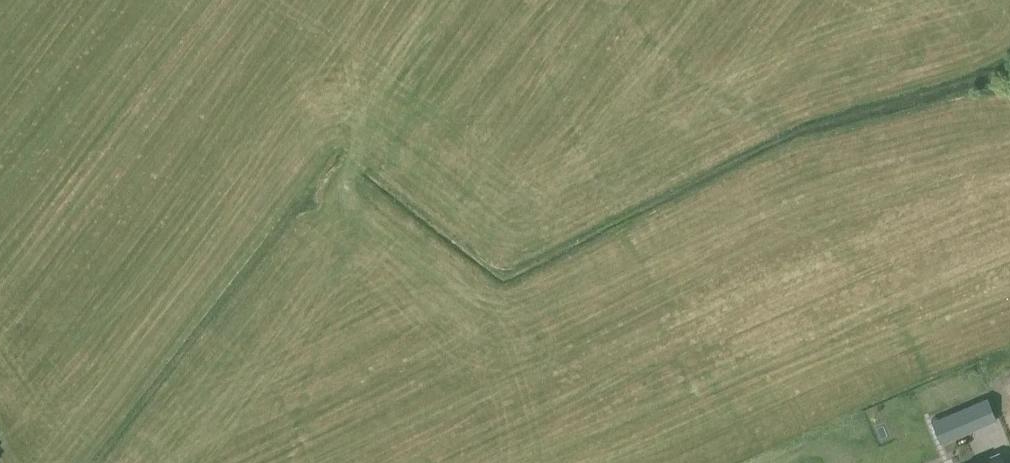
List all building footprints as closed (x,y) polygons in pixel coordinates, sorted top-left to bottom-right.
[(946,413),(955,435),(972,429),(963,406),(946,413)]
